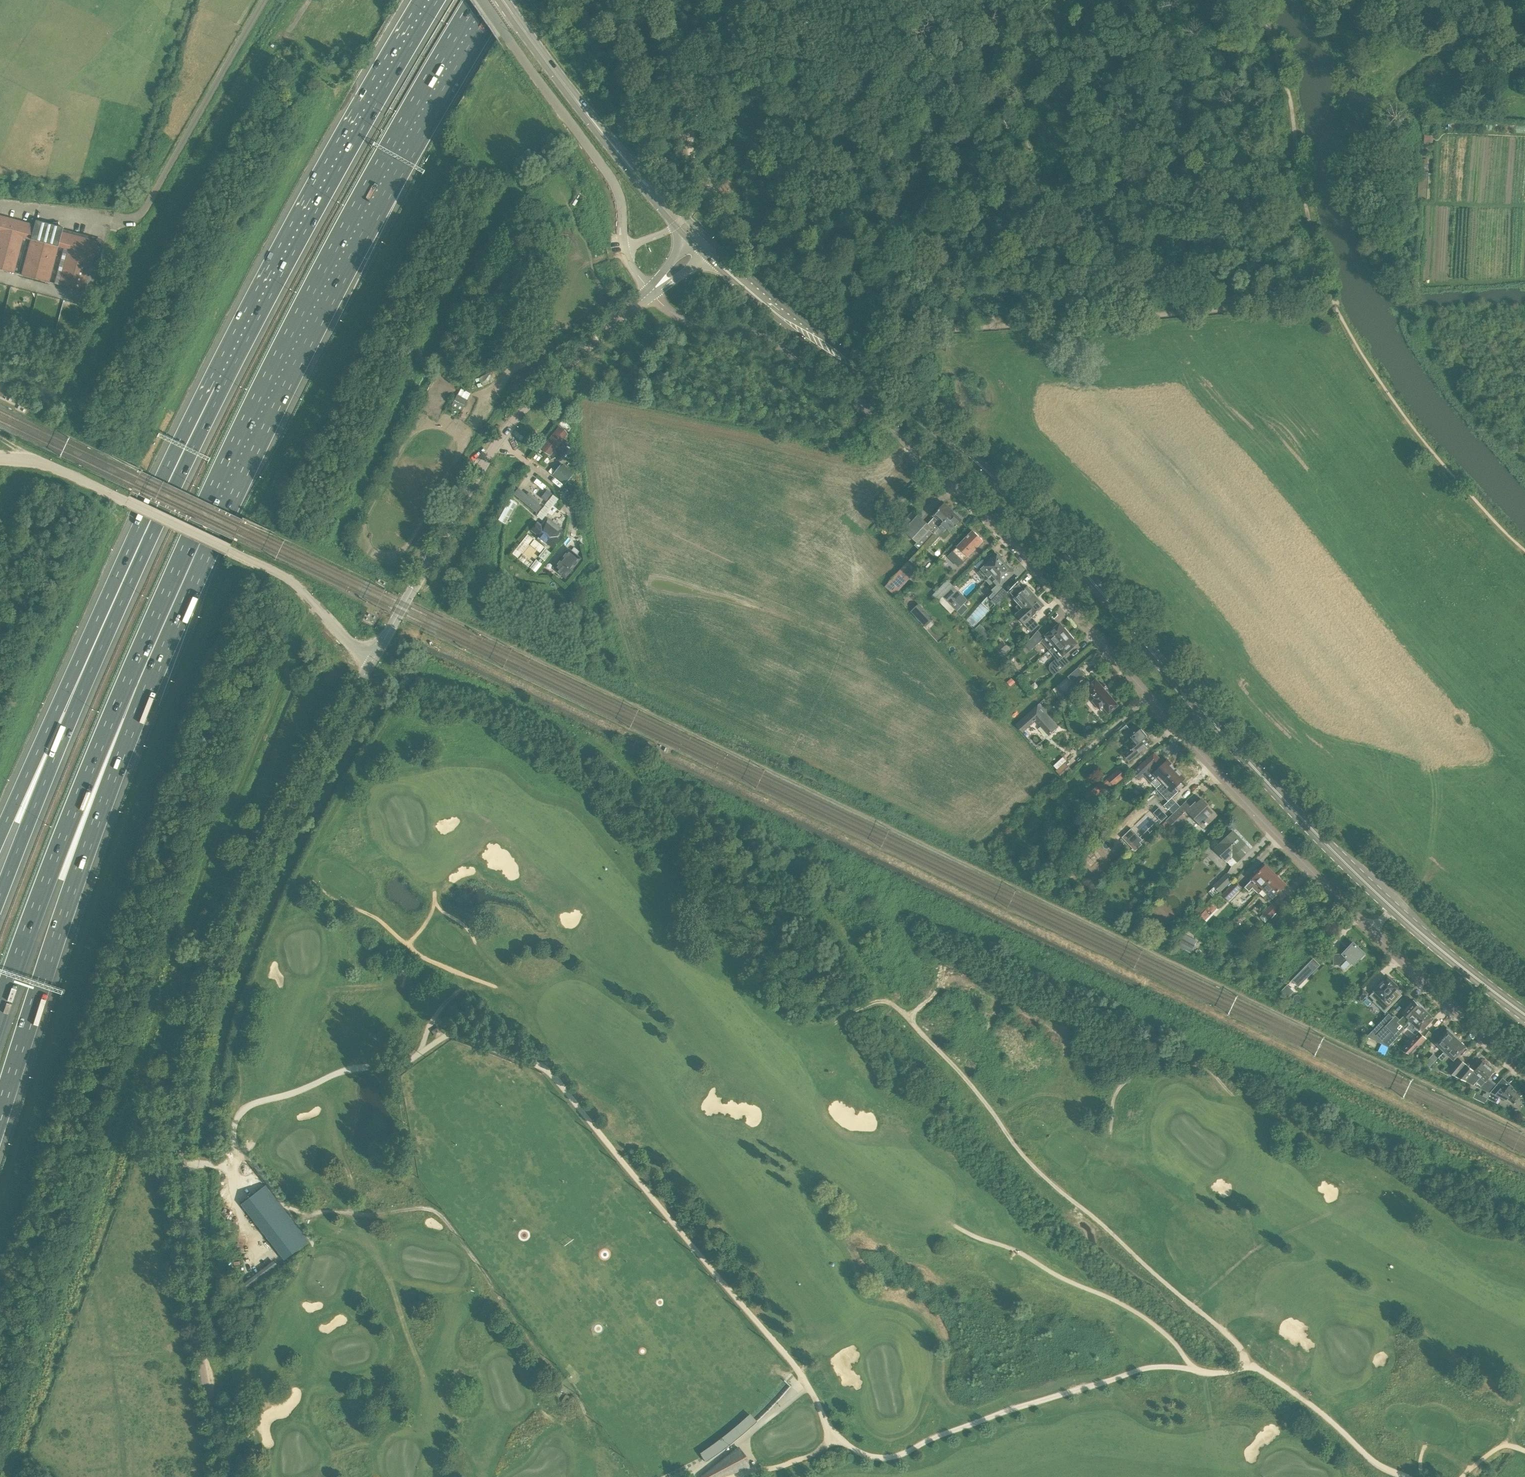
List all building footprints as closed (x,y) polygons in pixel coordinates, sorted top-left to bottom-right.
[(49,282),(58,247),(63,248),(54,283),(85,291),(98,241),(62,232),(63,227),(59,226),(58,222),(48,223),(39,221),(36,220),(35,225),(0,215),(0,269),(14,272),(23,238),(30,240),(21,274),(49,282)] [(516,387),(520,391),(526,385),(522,381),(516,387)] [(457,395),(452,405),(462,411),(467,400),(457,395)] [(572,426),(571,425),(562,418),(558,423),(567,431),(572,426)] [(559,427),(542,448),(550,454),(558,444),(563,448),(569,441),(564,436),(567,434),(559,427)] [(554,474),(566,484),(574,473),(561,464),(554,474)] [(529,492),(528,493),(526,494),(518,487),(513,493),(536,512),(541,506),(538,504),(540,501),(529,492)] [(547,489),(540,497),(545,501),(551,493),(547,489)] [(498,520),(505,524),(517,503),(510,499),(498,520)] [(915,545),(920,549),(924,545),(954,512),(950,509),(951,508),(947,504),(946,505),(945,504),(938,511),(937,510),(934,514),(935,515),(934,516),(935,517),(931,521),(933,522),(930,526),(914,511),(898,529),(906,537),(909,534),(918,542),(915,545)] [(954,512),(924,545),(928,549),(939,538),(942,534),(947,538),(952,532),(963,520),(962,519),(962,518),(958,514),(957,515),(954,512)] [(529,531),(553,550),(561,541),(557,537),(563,530),(547,517),(541,524),(537,521),(529,531)] [(960,564),(984,540),(974,531),(969,535),(967,536),(968,537),(949,556),(957,565),(959,563),(960,564)] [(518,557),(534,537),(528,533),(512,552),(518,557)] [(544,560),(551,551),(534,538),(523,552),(533,559),(537,554),(544,560)] [(553,567),(564,576),(579,558),(567,548),(553,567)] [(519,558),(529,566),(533,560),(522,552),(519,558)] [(993,574),(1006,563),(1005,562),(1006,561),(1002,557),(1001,558),(997,554),(983,567),(979,571),(987,580),(993,574)] [(536,558),(530,566),(536,571),(542,562),(536,558)] [(915,570),(907,563),(886,586),(894,593),(915,570)] [(1006,563),(993,574),(987,580),(995,589),(988,594),(981,603),(990,610),(996,605),(995,603),(1006,593),(999,585),(1014,572),(1010,568),(1010,566),(1008,564),(1006,564),(1006,563)] [(942,603),(946,599),(943,596),(953,585),(948,580),(934,594),(942,603)] [(1017,606),(1020,610),(1036,596),(1032,592),(1033,591),(1029,587),(1028,588),(1027,587),(1025,589),(1018,581),(1008,591),(1020,604),(1017,606)] [(952,596),(948,601),(957,611),(962,606),(952,596)] [(1036,596),(1020,610),(1016,614),(1032,632),(1039,625),(1032,617),(1045,606),(1044,605),(1044,604),(1041,600),(1040,601),(1036,596)] [(912,611),(926,626),(933,619),(919,604),(912,611)] [(966,608),(963,605),(962,606),(957,611),(960,614),(966,608)] [(1050,641),(1054,646),(1070,633),(1065,627),(1064,628),(1060,624),(1057,627),(1055,625),(1049,629),(1051,632),(1044,638),(1045,638),(1048,642),(1050,641)] [(1045,638),(1044,638),(1038,630),(1025,644),(1030,650),(1036,644),(1037,645),(1045,638)] [(1054,646),(1050,650),(1057,658),(1051,663),(1051,664),(1050,664),(1050,665),(1050,666),(1050,667),(1050,668),(1050,669),(1051,670),(1055,675),(1069,663),(1062,655),(1077,643),(1073,639),(1074,638),(1070,633),(1054,646)] [(1008,650),(1006,648),(1004,646),(997,652),(1001,657),(1008,650)] [(1069,675),(1073,679),(1071,681),(1075,686),(1085,678),(1077,669),(1069,675)] [(1119,705),(1096,679),(1086,687),(1096,698),(1093,701),(1101,710),(1104,708),(1109,714),(1119,705)] [(1022,732),(1026,729),(1036,720),(1049,735),(1058,727),(1038,705),(1016,725),(1022,732)] [(1136,725),(1131,729),(1126,725),(1124,727),(1134,739),(1129,744),(1133,748),(1125,754),(1130,760),(1139,752),(1141,754),(1147,748),(1146,746),(1150,742),(1146,737),(1148,736),(1141,729),(1140,730),(1136,725)] [(1158,777),(1163,782),(1176,770),(1168,760),(1164,764),(1154,753),(1144,762),(1127,777),(1130,781),(1131,780),(1132,781),(1137,776),(1140,779),(1149,771),(1156,778),(1158,777)] [(1056,770),(1063,778),(1063,779),(1073,770),(1065,762),(1056,770)] [(1109,779),(1114,785),(1125,776),(1119,769),(1109,779)] [(1176,770),(1163,782),(1168,788),(1166,789),(1170,793),(1175,788),(1185,779),(1176,770)] [(1087,796),(1092,802),(1107,790),(1102,784),(1087,796)] [(1167,820),(1171,824),(1175,829),(1187,817),(1187,818),(1189,815),(1194,817),(1195,818),(1195,819),(1201,825),(1202,825),(1204,827),(1206,824),(1207,825),(1208,824),(1207,823),(1217,814),(1202,799),(1197,804),(1195,803),(1188,810),(1183,804),(1167,820)] [(1143,840),(1132,828),(1122,837),(1136,851),(1142,844),(1140,842),(1143,840)] [(1221,843),(1227,850),(1221,855),(1232,866),(1245,854),(1240,849),(1245,844),(1234,831),(1221,843)] [(1259,894),(1260,893),(1276,876),(1264,864),(1250,878),(1252,880),(1245,887),(1250,891),(1253,888),(1259,894)] [(1227,874),(1215,887),(1209,893),(1213,897),(1219,891),(1220,892),(1232,879),(1227,874)] [(1276,876),(1260,893),(1269,902),(1285,884),(1276,876)] [(1223,895),(1228,900),(1241,887),(1235,882),(1223,895)] [(1140,893),(1146,899),(1153,891),(1147,885),(1140,893)] [(1207,909),(1212,914),(1217,908),(1212,903),(1207,909)] [(1272,904),(1264,913),(1260,917),(1265,922),(1278,909),(1272,904)] [(1176,945),(1191,953),(1195,945),(1181,937),(1176,945)] [(1354,943),(1343,954),(1334,954),(1334,965),(1340,964),(1343,968),(1350,961),(1354,964),(1365,953),(1354,943)] [(1233,959),(1227,965),(1226,966),(1231,971),(1238,964),(1236,962),(1233,959)] [(1308,960),(1294,975),(1301,982),(1315,967),(1308,960)] [(1380,995),(1385,1000),(1386,999),(1387,1000),(1392,995),(1391,994),(1392,993),(1391,993),(1397,987),(1397,986),(1398,985),(1392,980),(1391,981),(1387,977),(1383,982),(1383,981),(1379,985),(1379,986),(1373,993),(1378,997),(1379,995),(1380,996),(1380,995)] [(1286,983),(1280,990),(1286,996),(1293,990),(1286,983)] [(1355,996),(1360,1001),(1361,1001),(1368,993),(1363,989),(1355,996)] [(1409,1025),(1412,1022),(1424,1009),(1420,1006),(1420,1004),(1418,1002),(1416,1002),(1415,1001),(1403,1014),(1405,1015),(1398,1022),(1405,1029),(1409,1025)] [(1424,1009),(1412,1022),(1421,1030),(1427,1023),(1429,1023),(1431,1021),(1431,1019),(1432,1018),(1424,1009)] [(1401,1033),(1405,1029),(1398,1022),(1389,1014),(1367,1036),(1389,1046),(1401,1033)] [(442,1033),(438,1026),(431,1031),(435,1038),(442,1033)] [(1442,1048),(1445,1051),(1457,1039),(1453,1035),(1454,1034),(1447,1028),(1443,1032),(1438,1027),(1429,1036),(1442,1048)] [(1404,1051),(1411,1055),(1414,1052),(1427,1038),(1419,1031),(1401,1050),(1403,1051),(1403,1052),(1404,1052),(1404,1051)] [(1457,1039),(1445,1051),(1439,1057),(1442,1060),(1448,1054),(1454,1059),(1459,1053),(1462,1055),(1467,1049),(1457,1039)] [(1425,1062),(1429,1066),(1438,1057),(1434,1053),(1425,1062)] [(1467,1064),(1459,1058),(1450,1068),(1446,1065),(1442,1069),(1456,1076),(1467,1064)] [(1486,1081),(1489,1078),(1494,1072),(1482,1062),(1481,1063),(1480,1062),(1477,1066),(1478,1067),(1474,1071),(1467,1064),(1456,1076),(1472,1084),(1474,1080),(1481,1086),(1486,1081)] [(1480,1088),(1487,1091),(1491,1092),(1497,1085),(1489,1078),(1486,1081),(1481,1086),(1480,1088)] [(1488,1098),(1496,1103),(1500,1096),(1514,1103),(1521,1095),(1520,1094),(1520,1092),(1517,1090),(1515,1090),(1510,1085),(1504,1091),(1497,1085),(1491,1092),(1490,1093),(1488,1098)] [(1485,1103),(1488,1098),(1476,1092),(1473,1098),(1485,1103)] [(241,1204),(284,1260),(308,1241),(265,1185),(241,1204)] [(249,1287),(280,1267),(275,1260),(245,1280),(249,1287)] [(700,1452),(706,1462),(732,1442),(756,1421),(750,1413),(726,1433),(700,1452)] [(700,1476),(699,1476),(722,1476),(750,1467),(739,1446),(700,1476)]
